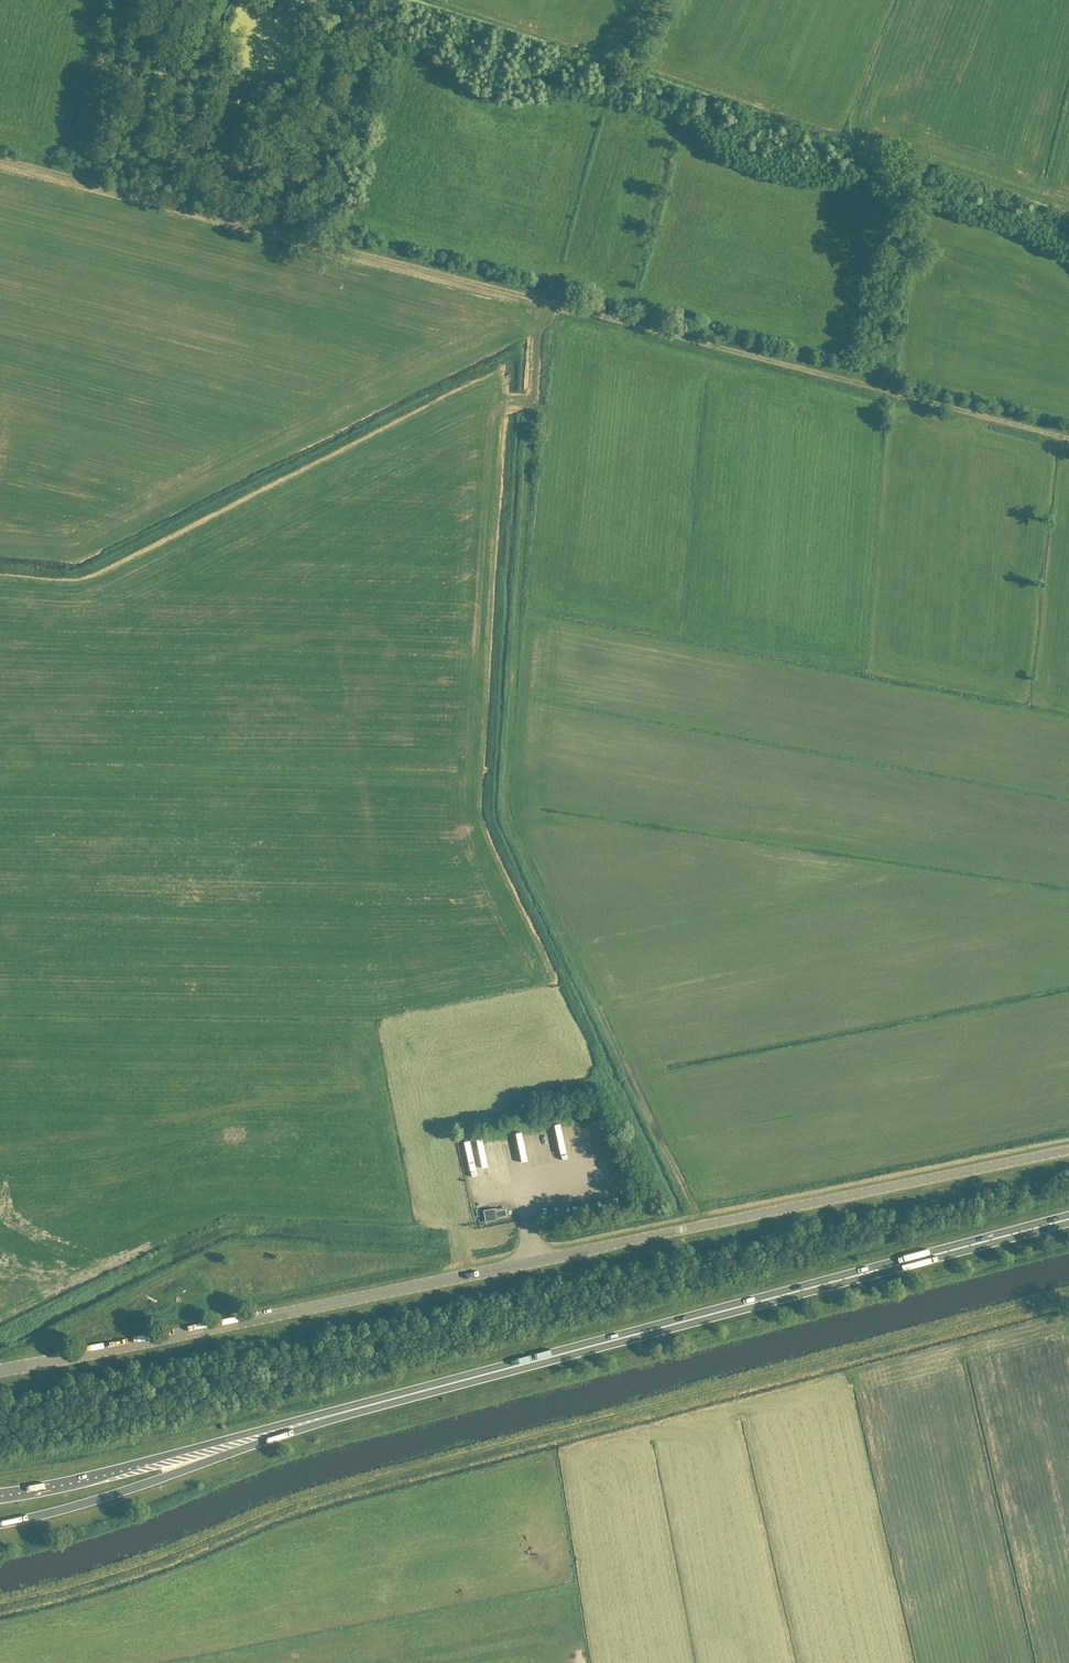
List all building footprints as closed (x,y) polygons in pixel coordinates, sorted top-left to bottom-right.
[(495,1212),(495,1209),(483,1211),(485,1223),(497,1221),(496,1218),(506,1217),(505,1210),(495,1212)]
